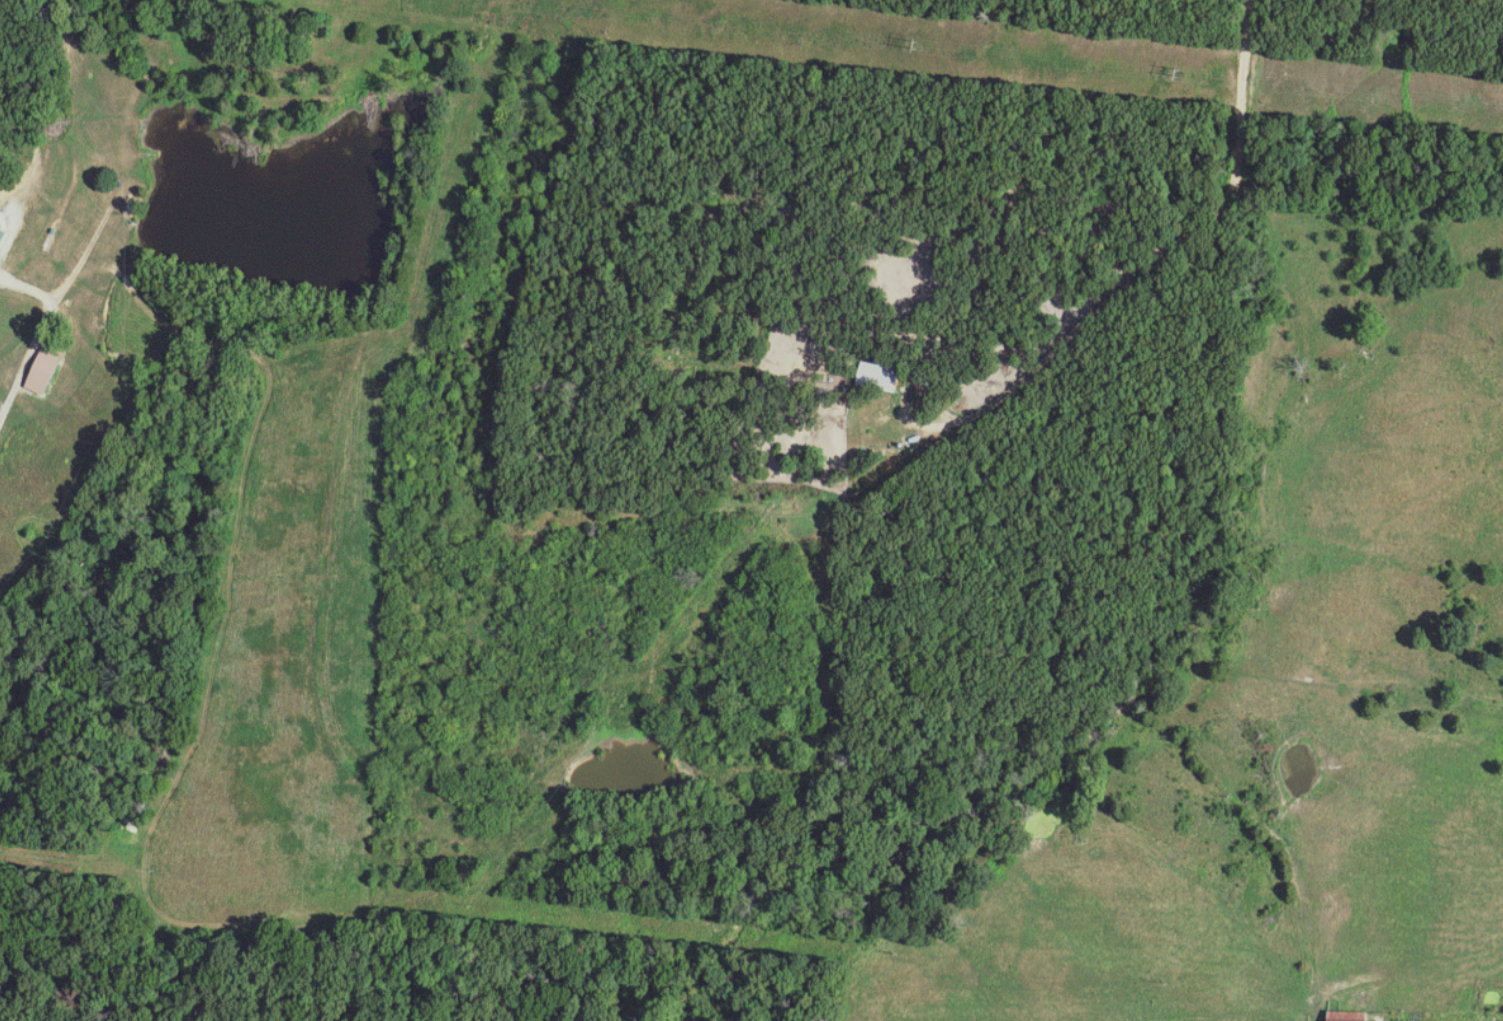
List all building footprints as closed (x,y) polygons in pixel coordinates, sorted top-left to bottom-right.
[(12,230),(0,225),(0,260),(12,230)] [(51,397),(70,356),(50,347),(30,388),(51,397)] [(869,361),(863,383),(901,395),(908,373),(869,361)] [(1364,1012),(1321,1011),(1321,1020),(1364,1020),(1364,1012)]
